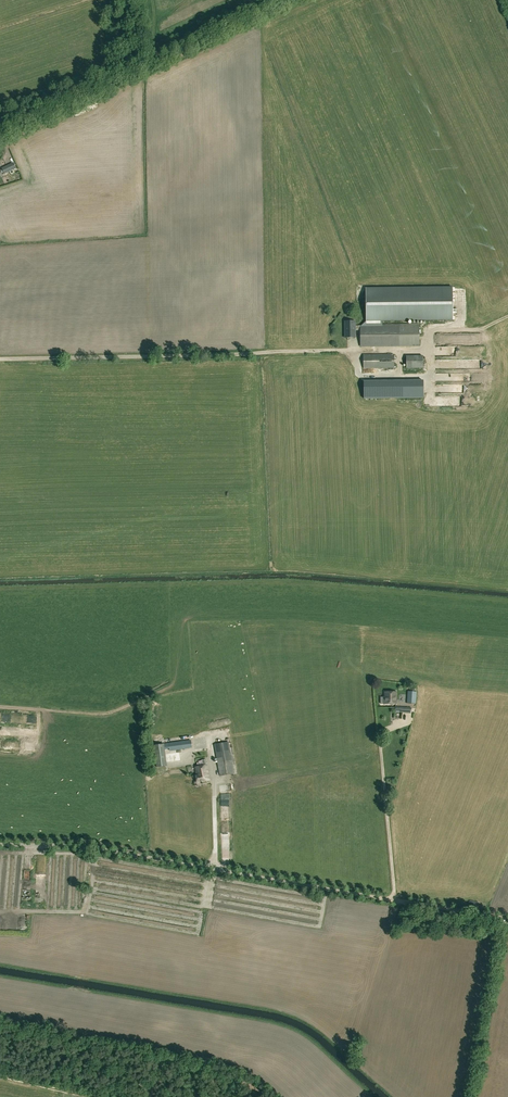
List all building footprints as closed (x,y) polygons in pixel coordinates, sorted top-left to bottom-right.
[(2,169),(4,174),(16,169),(14,164),(2,169)] [(355,321),(345,321),(345,338),(356,337),(356,330),(361,330),(361,346),(419,346),(419,325),(383,325),(383,321),(452,320),(451,287),(366,288),(366,321),(362,325),(361,325),(361,326),(356,326),(355,321)] [(363,355),(364,369),(394,368),(394,354),(363,355)] [(423,368),(423,356),(407,356),(407,368),(423,368)] [(408,691),(407,703),(415,703),(416,691),(415,691),(416,689),(414,688),(414,686),(409,686),(409,691),(408,691)] [(385,697),(384,697),(381,697),(381,703),(381,704),(396,703),(396,692),(385,692),(385,697)] [(212,735),(220,776),(236,773),(235,765),(233,765),(227,732),(212,735)] [(170,750),(192,747),(191,740),(169,743),(170,750)] [(165,754),(164,746),(164,744),(154,745),(156,767),(167,766),(167,762),(165,762),(161,763),(161,755),(160,752),(163,752),(164,754),(165,754)] [(209,779),(206,764),(205,759),(202,760),(203,765),(195,767),(196,775),(195,775),(196,782),(209,779)]
